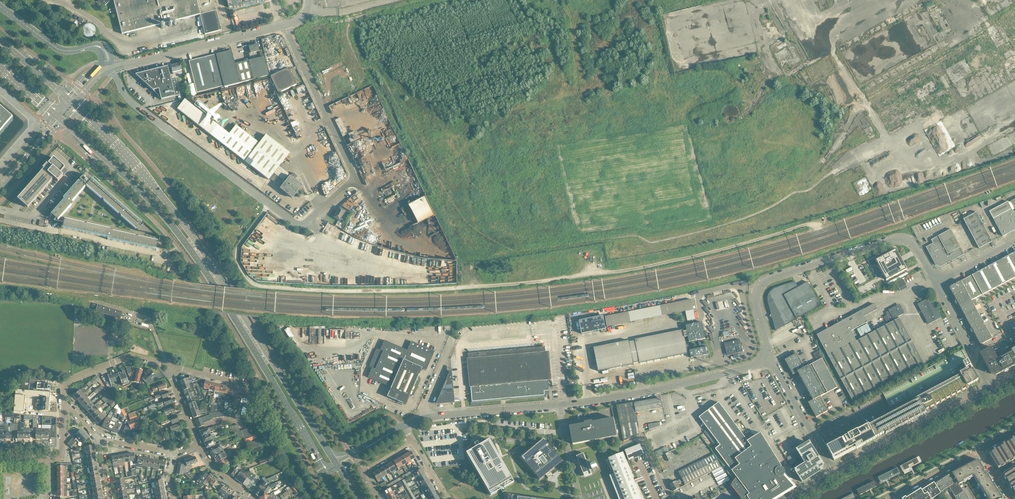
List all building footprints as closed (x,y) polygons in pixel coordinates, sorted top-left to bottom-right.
[(122,34),(200,15),(205,35),(221,30),(214,0),(201,0),(197,1),(197,0),(113,0),(122,34)] [(264,57),(262,49),(259,50),(258,44),(249,46),(250,53),(259,51),(261,58),(264,57)] [(253,80),(248,61),(235,64),(232,51),(228,52),(227,50),(226,50),(225,50),(224,50),(224,51),(223,51),(223,53),(216,55),(224,86),(224,87),(253,80)] [(224,86),(216,55),(189,61),(197,93),(224,86)] [(261,58),(248,61),(253,80),(269,76),(264,57),(261,58)] [(181,71),(180,64),(171,66),(171,68),(169,69),(170,75),(173,75),(173,73),(181,71)] [(180,94),(176,80),(171,81),(170,76),(170,75),(169,69),(168,69),(168,67),(136,75),(153,90),(159,89),(161,99),(180,94)] [(296,85),(290,72),(288,68),(270,76),(278,93),(296,85)] [(13,121),(1,111),(0,112),(0,136),(13,121)] [(348,134),(340,118),(335,120),(343,137),(348,134)] [(289,153),(266,135),(259,143),(236,126),(229,134),(222,144),(269,180),(289,153)] [(28,208),(54,178),(58,182),(63,176),(62,175),(64,173),(62,171),(65,168),(54,158),(48,164),(44,169),(25,191),(17,199),(28,208)] [(85,184),(91,178),(90,177),(89,176),(87,176),(85,176),(84,177),(82,177),(81,178),(80,180),(81,181),(85,184)] [(292,198),(300,188),(302,186),(290,177),(281,189),(292,198)] [(91,180),(86,186),(102,199),(107,193),(91,180)] [(73,189),(66,197),(72,202),(79,194),(85,187),(80,182),(73,189)] [(415,183),(411,186),(414,193),(419,190),(415,183)] [(109,195),(108,196),(104,201),(119,214),(124,208),(109,195)] [(423,197),(408,204),(409,205),(418,223),(433,216),(423,197)] [(65,200),(52,215),(56,219),(58,220),(71,205),(66,200),(65,200)] [(1008,202),(989,211),(1003,236),(1014,229),(1014,215),(1008,202)] [(339,221),(345,211),(339,207),(337,210),(336,211),(337,211),(333,218),(339,221)] [(126,210),(121,216),(136,230),(141,224),(126,210)] [(353,210),(346,221),(351,225),(359,212),(357,210),(356,212),(353,210)] [(992,242),(977,212),(964,219),(965,222),(979,248),(992,242)] [(263,262),(267,237),(271,238),(278,229),(278,226),(271,225),(272,220),(268,217),(267,220),(265,220),(264,219),(260,219),(246,237),(241,265),(248,266),(251,268),(251,271),(250,271),(256,272),(258,274),(266,275),(262,272),(264,270),(264,266),(260,265),(263,262)] [(63,224),(63,227),(84,232),(85,224),(64,220),(63,224)] [(338,221),(335,226),(342,229),(345,225),(342,224),(338,221)] [(160,238),(142,223),(141,224),(136,230),(160,238)] [(109,230),(88,225),(86,232),(88,233),(108,237),(109,230)] [(964,254),(951,229),(938,236),(931,240),(933,243),(926,247),(936,265),(941,267),(964,254)] [(134,236),(112,232),(110,239),(132,244),(134,236)] [(158,242),(136,237),(135,244),(150,248),(156,249),(158,243),(158,242)] [(896,250),(876,260),(879,265),(877,266),(882,276),(884,275),(887,280),(906,269),(903,263),(899,256),(896,250)] [(1013,254),(999,261),(1009,281),(1014,278),(1014,258),(1013,254)] [(1009,281),(999,261),(985,268),(996,288),(1009,281)] [(996,288),(985,268),(971,276),(982,295),(983,294),(983,295),(996,288)] [(982,295),(971,276),(962,281),(972,300),(982,295)] [(899,288),(906,284),(903,278),(896,282),(899,288)] [(821,306),(808,282),(798,287),(795,281),(774,288),(770,292),(768,295),(767,298),(768,301),(775,331),(821,306)] [(977,310),(972,300),(962,281),(950,287),(956,300),(955,301),(956,304),(957,304),(958,304),(965,316),(977,310)] [(941,317),(930,298),(918,304),(929,324),(941,317)] [(898,317),(905,313),(900,304),(888,310),(889,311),(886,312),(887,315),(884,317),(888,324),(857,341),(851,331),(867,322),(864,316),(877,309),(874,304),(861,311),(817,335),(854,402),(924,364),(898,317)] [(122,312),(98,305),(96,311),(120,318),(122,312)] [(992,339),(977,310),(965,316),(972,328),(971,329),(970,330),(972,332),(973,333),(974,332),(981,345),(992,339)] [(595,318),(598,331),(606,329),(603,316),(595,318)] [(286,324),(291,333),(295,331),(290,322),(286,324)] [(688,354),(685,337),(688,337),(689,342),(698,340),(700,348),(689,350),(691,358),(701,356),(702,357),(704,357),(704,355),(709,354),(708,347),(702,348),(701,340),(706,339),(702,322),(686,326),(687,331),(684,332),(684,330),(635,340),(635,341),(630,342),(629,341),(594,348),(597,362),(599,372),(634,365),(634,363),(640,362),(640,363),(646,362),(688,354)] [(426,370),(430,362),(434,351),(411,341),(407,350),(384,340),(380,349),(378,349),(376,350),(371,362),(369,365),(370,367),(372,368),(368,377),(391,387),(387,397),(406,405),(410,396),(411,396),(414,395),(420,380),(420,378),(418,377),(422,368),(426,370)] [(743,352),(740,340),(724,344),(728,356),(743,352)] [(548,387),(546,362),(544,347),(534,348),(467,354),(468,358),(467,358),(467,359),(468,359),(468,362),(471,387),(469,387),(471,387),(472,400),(472,402),(544,395),(544,391),(549,390),(548,388),(548,387)] [(1014,365),(1014,357),(1012,352),(998,359),(991,347),(980,353),(991,374),(995,376),(1014,365)] [(814,353),(817,358),(823,355),(820,350),(814,353)] [(968,386),(978,380),(962,350),(883,392),(890,407),(896,404),(898,408),(921,396),(922,398),(874,424),(874,426),(871,427),(870,426),(876,438),(885,433),(886,434),(927,412),(926,410),(968,388),(968,386)] [(837,387),(822,358),(804,368),(797,354),(785,360),(793,375),(798,372),(800,376),(799,376),(810,396),(811,396),(813,400),(808,403),(816,417),(828,411),(820,397),(837,387)] [(457,367),(451,368),(452,372),(453,393),(454,401),(460,401),(457,367)] [(140,377),(143,370),(137,368),(136,372),(134,371),(132,375),(136,376),(134,382),(139,383),(141,377),(140,377)] [(453,393),(452,372),(451,368),(441,390),(448,393),(453,393)] [(153,377),(152,375),(154,373),(150,369),(145,373),(146,375),(142,378),(148,384),(152,382),(150,380),(152,379),(151,378),(153,377)] [(124,371),(112,375),(111,373),(108,374),(112,387),(111,384),(121,380),(123,386),(126,384),(129,383),(124,371)] [(94,385),(98,381),(99,380),(96,376),(87,384),(89,387),(93,384),(94,385)] [(192,382),(196,381),(195,381),(197,380),(197,377),(192,376),(190,376),(189,378),(186,379),(185,377),(182,378),(183,380),(180,381),(181,386),(192,382)] [(209,391),(211,383),(205,381),(206,380),(198,378),(199,382),(205,383),(203,388),(206,389),(206,390),(209,391)] [(194,387),(197,385),(199,384),(197,380),(195,381),(196,381),(196,383),(193,384),(192,382),(181,386),(183,390),(194,386),(194,387)] [(51,390),(51,384),(40,383),(40,385),(37,385),(37,391),(50,392),(50,390),(51,390)] [(167,388),(165,383),(149,389),(150,393),(159,390),(159,391),(167,388)] [(77,400),(84,394),(88,390),(86,387),(87,387),(86,385),(74,396),(74,397),(75,399),(76,399),(77,400)] [(225,394),(227,387),(222,385),(219,395),(219,397),(222,398),(221,400),(224,401),(225,394)] [(195,391),(194,387),(194,386),(183,390),(185,395),(195,391)] [(231,395),(233,388),(227,387),(225,394),(224,401),(226,401),(229,401),(230,398),(231,395)] [(16,389),(14,411),(24,412),(25,396),(37,397),(36,404),(38,404),(49,405),(51,392),(50,392),(37,391),(16,389)] [(242,398),(244,391),(238,389),(234,404),(237,404),(238,400),(239,400),(239,397),(242,398)] [(454,401),(453,393),(448,393),(441,390),(439,397),(440,398),(440,399),(439,398),(437,398),(437,400),(437,401),(435,404),(440,404),(440,405),(441,404),(443,403),(442,402),(443,402),(444,404),(454,403),(454,401)] [(170,396),(168,391),(156,395),(154,396),(152,397),(144,399),(145,401),(150,399),(151,401),(162,397),(163,399),(170,396)] [(197,396),(195,391),(185,395),(187,399),(197,396)] [(111,398),(110,398),(108,394),(108,393),(102,399),(105,403),(107,401),(111,398)] [(81,404),(87,398),(89,397),(87,395),(86,396),(84,394),(77,400),(78,400),(77,401),(79,403),(80,402),(81,404)] [(202,394),(200,394),(197,396),(187,399),(188,404),(199,400),(201,399),(200,397),(203,396),(202,394)] [(113,403),(116,401),(113,396),(110,398),(111,398),(107,401),(111,405),(113,403)] [(84,408),(91,402),(87,398),(81,404),(81,405),(82,407),(83,406),(84,408)] [(172,403),(170,398),(155,404),(154,404),(153,404),(146,407),(148,410),(158,406),(165,404),(165,406),(172,403)] [(640,402),(642,412),(662,408),(660,398),(640,402)] [(200,405),(205,403),(205,401),(200,403),(199,400),(188,404),(190,408),(200,405)] [(88,412),(94,406),(91,402),(84,408),(85,408),(85,409),(86,410),(88,412)] [(636,413),(635,403),(634,402),(617,405),(624,442),(637,436),(640,435),(638,427),(639,427),(636,413)] [(775,456),(776,455),(771,448),(770,448),(767,443),(761,433),(748,441),(744,436),(734,423),(719,402),(699,417),(707,428),(720,445),(715,449),(732,471),(729,473),(734,480),(734,481),(731,485),(742,498),(775,498),(794,487),(790,482),(785,477),(784,476),(785,473),(785,471),(784,469),(781,467),(782,466),(775,456)] [(91,416),(98,409),(101,407),(98,403),(94,406),(88,412),(88,413),(89,414),(90,414),(91,416)] [(192,413),(207,408),(206,406),(201,408),(200,405),(190,408),(192,413)] [(173,406),(157,412),(159,417),(165,415),(166,415),(171,413),(172,417),(177,415),(175,411),(173,406)] [(203,415),(203,413),(205,412),(206,414),(207,414),(208,412),(207,411),(206,408),(207,408),(192,413),(194,418),(203,415)] [(95,419),(102,413),(98,409),(91,416),(92,416),(92,417),(93,418),(94,418),(95,419)] [(98,424),(105,417),(106,416),(107,415),(104,411),(102,413),(95,419),(95,420),(95,421),(97,422),(98,424)] [(172,417),(160,421),(162,425),(168,423),(168,425),(172,424),(179,421),(177,415),(172,417)] [(108,429),(111,420),(112,419),(107,417),(103,427),(105,428),(106,429),(107,429),(108,429)] [(112,431),(116,422),(117,420),(118,419),(113,417),(112,419),(111,420),(108,429),(110,430),(111,431),(112,431)] [(614,418),(593,422),(593,421),(585,422),(585,424),(570,427),(573,445),(617,436),(614,418)] [(117,433),(122,422),(117,420),(116,422),(112,431),(114,432),(115,432),(116,433),(117,433)] [(171,433),(182,429),(180,424),(157,432),(155,433),(156,436),(158,435),(161,442),(167,439),(165,435),(169,433),(171,433)] [(857,448),(876,438),(870,426),(869,424),(865,426),(856,431),(850,434),(830,444),(826,446),(827,447),(832,456),(834,459),(833,460),(834,460),(857,448)] [(51,425),(51,429),(42,429),(42,439),(48,439),(48,438),(51,438),(56,438),(56,425),(51,425)] [(211,434),(210,431),(212,430),(213,431),(217,429),(221,427),(220,425),(216,426),(200,432),(202,437),(211,434)] [(125,427),(122,435),(126,437),(130,428),(125,427)] [(130,428),(126,437),(130,439),(134,430),(130,428)] [(33,437),(33,429),(24,429),(24,439),(30,439),(30,437),(33,437)] [(77,441),(85,434),(81,430),(75,435),(77,437),(75,439),(77,441)] [(216,437),(214,433),(211,434),(202,437),(204,443),(216,439),(220,437),(220,435),(216,437)] [(83,443),(89,438),(85,434),(77,441),(79,443),(81,441),(83,443)] [(73,444),(76,441),(73,438),(68,444),(70,447),(73,444)] [(1012,440),(1009,442),(1002,446),(999,448),(993,452),(990,454),(998,467),(999,467),(1007,480),(1009,483),(1013,489),(1014,492),(1014,438),(1012,440)] [(217,441),(216,439),(204,443),(207,448),(215,445),(214,442),(217,441)] [(513,482),(489,439),(465,453),(490,495),(513,482)] [(543,439),(520,457),(539,480),(552,469),(562,461),(543,439)] [(822,470),(823,465),(809,443),(798,450),(801,455),(807,463),(795,471),(802,482),(822,470)] [(253,454),(266,450),(262,445),(255,448),(251,449),(253,454)] [(629,460),(644,454),(640,445),(625,451),(629,460)] [(221,446),(209,452),(213,458),(223,453),(224,452),(221,446)] [(658,455),(668,451),(666,446),(656,450),(658,455)] [(229,453),(228,451),(225,452),(213,458),(216,462),(224,458),(227,457),(226,455),(229,453)] [(415,458),(411,451),(407,454),(410,461),(415,458)] [(673,458),(670,451),(664,454),(667,461),(673,458)] [(590,467),(584,453),(577,456),(585,478),(593,475),(591,471),(593,470),(593,471),(598,469),(596,464),(591,466),(591,467),(590,467)] [(230,465),(229,463),(237,459),(234,454),(226,459),(226,458),(218,463),(221,467),(222,466),(223,468),(230,465)] [(410,461),(407,454),(402,456),(406,463),(410,461)] [(635,484),(634,482),(635,482),(634,481),(631,475),(632,475),(632,474),(631,474),(629,468),(629,467),(623,454),(609,459),(615,473),(610,476),(619,498),(641,498),(640,496),(640,495),(639,495),(637,489),(637,488),(635,484)] [(685,485),(721,467),(714,454),(678,472),(685,485)] [(787,458),(791,464),(796,461),(795,459),(792,455),(787,458)] [(406,463),(402,456),(398,459),(402,466),(406,463)] [(667,470),(661,456),(657,458),(664,472),(667,470)] [(906,464),(908,468),(927,461),(925,456),(906,464)] [(193,471),(191,465),(197,463),(195,457),(179,463),(176,474),(182,475),(193,471)] [(402,466),(398,459),(393,461),(397,468),(402,466)] [(984,469),(978,459),(952,473),(959,484),(964,481),(963,480),(974,475),(989,498),(1001,498),(1002,498),(984,469)] [(233,477),(238,471),(236,469),(242,462),(241,461),(240,462),(239,461),(229,473),(233,477)] [(67,472),(67,466),(72,466),(72,463),(66,463),(60,463),(60,466),(57,466),(57,472),(67,472)] [(395,469),(391,463),(387,465),(391,472),(395,469)] [(391,472),(387,465),(382,468),(386,475),(391,472)] [(243,484),(249,476),(246,474),(251,472),(249,468),(243,471),(241,472),(235,479),(243,484)] [(386,475),(382,468),(378,471),(382,477),(386,475)] [(882,476),(883,481),(902,473),(900,468),(882,476)] [(424,474),(421,469),(413,474),(414,476),(416,475),(417,478),(424,474)] [(382,477),(378,471),(373,473),(377,480),(382,477)] [(201,484),(208,475),(204,472),(201,474),(200,473),(197,477),(191,472),(185,475),(193,481),(194,479),(197,481),(197,482),(198,483),(198,482),(201,484)] [(952,473),(935,484),(941,492),(949,487),(956,498),(968,498),(962,488),(959,484),(952,473)] [(221,484),(217,481),(217,480),(210,474),(203,483),(205,485),(209,483),(213,486),(212,486),(216,490),(215,491),(221,484)] [(418,484),(427,478),(424,474),(417,478),(415,479),(418,484)] [(258,497),(263,491),(262,489),(266,483),(276,479),(274,476),(264,480),(254,493),(258,497)] [(421,488),(430,483),(427,478),(418,484),(421,488)] [(678,485),(681,483),(682,482),(681,479),(679,480),(670,484),(673,491),(680,488),(678,485)] [(860,488),(861,492),(880,485),(878,480),(860,488)] [(941,493),(941,492),(935,484),(934,482),(920,491),(919,490),(907,498),(906,497),(903,498),(902,498),(932,498),(941,493)] [(276,486),(275,483),(268,486),(259,498),(261,498),(266,498),(269,496),(267,493),(271,488),(276,486)] [(423,493),(432,487),(430,483),(421,488),(423,493)] [(231,492),(224,485),(223,486),(221,484),(215,491),(218,493),(218,492),(226,498),(231,492)] [(299,492),(294,485),(291,488),(293,492),(296,495),(299,492)] [(386,496),(397,489),(396,487),(394,488),(393,486),(383,492),(384,492),(383,493),(384,494),(385,494),(386,496)] [(969,487),(968,486),(967,486),(965,488),(964,487),(962,488),(968,498),(976,498),(969,487)] [(435,492),(432,487),(423,493),(424,495),(427,493),(428,496),(435,492)] [(396,492),(398,491),(397,489),(386,496),(386,497),(386,498),(387,498),(389,498),(395,495),(397,494),(396,492)] [(858,495),(855,491),(841,498),(851,498),(858,495)]
